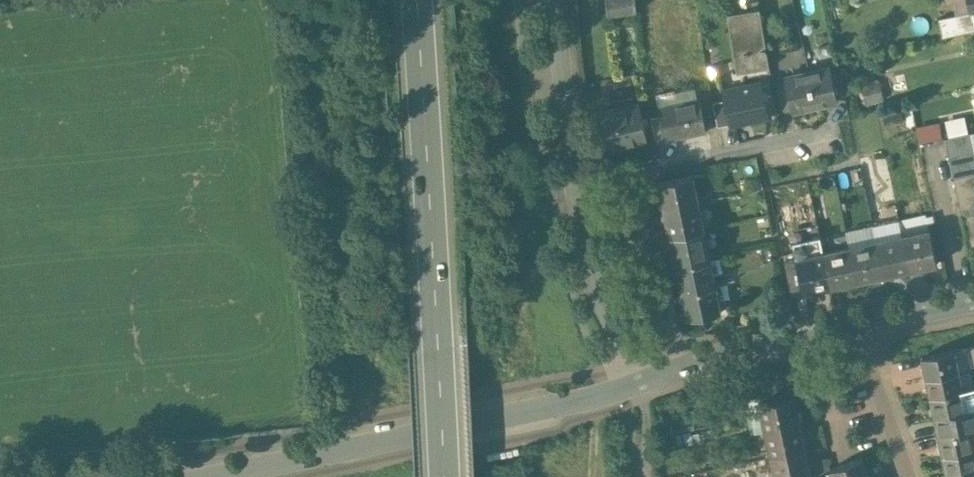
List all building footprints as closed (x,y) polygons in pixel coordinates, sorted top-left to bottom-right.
[(607,13),(636,10),(635,0),(606,0),(607,13)] [(968,12),(973,11),(973,0),(966,0),(968,12)] [(759,9),(726,15),(735,72),(755,69),(755,67),(763,65),(764,68),(768,67),(759,9)] [(938,18),(942,36),(973,30),(973,15),(973,11),(968,12),(938,18)] [(632,57),(616,59),(617,71),(633,69),(632,57)] [(829,66),(807,71),(815,106),(836,101),(829,66)] [(807,71),(785,76),(792,111),(815,106),(807,71)] [(760,81),(722,89),(724,99),(729,123),(729,124),(750,120),(751,124),(764,121),(763,117),(767,116),(760,81)] [(724,99),(713,102),(717,126),(729,123),(724,99)] [(698,100),(658,108),(660,116),(664,138),(704,130),(698,100)] [(641,109),(617,114),(616,109),(600,112),(608,150),(648,142),(641,109)] [(969,113),(949,118),(953,134),(973,129),(969,113)] [(660,116),(650,118),(655,139),(664,138),(660,116)] [(950,136),(963,214),(973,212),(973,131),(950,136)] [(713,199),(707,172),(693,175),(699,203),(713,199)] [(693,175),(659,183),(665,210),(699,203),(693,175)] [(699,203),(665,210),(670,236),(704,229),(699,203)] [(704,229),(670,236),(676,263),(709,255),(704,229)] [(929,229),(902,235),(910,269),(936,263),(929,229)] [(902,235),(876,240),(883,274),(910,269),(902,235)] [(876,240),(850,246),(858,280),(883,274),(876,240)] [(850,246),(823,252),(831,285),(858,280),(850,246)] [(823,252),(784,260),(791,294),(831,285),(823,252)] [(709,255),(676,263),(681,289),(715,282),(709,255)] [(715,282),(681,289),(687,318),(721,310),(715,282)] [(954,349),(923,356),(927,374),(958,368),(954,349)] [(958,368),(927,374),(932,396),(963,389),(958,368)] [(963,389),(967,409),(973,407),(973,387),(963,389)] [(963,389),(932,396),(936,415),(967,409),(963,389)] [(794,394),(760,401),(766,428),(799,421),(794,394)] [(967,409),(936,415),(940,435),(971,428),(967,409)] [(799,421),(766,428),(771,455),(805,447),(799,421)] [(940,435),(944,455),(973,448),(973,443),(971,428),(940,435)] [(771,455),(776,476),(800,476),(811,475),(805,447),(771,455)] [(944,455),(948,474),(973,469),(973,448),(944,455)] [(830,467),(833,476),(870,476),(862,456),(830,467)] [(948,474),(949,476),(973,476),(973,469),(948,474)]
